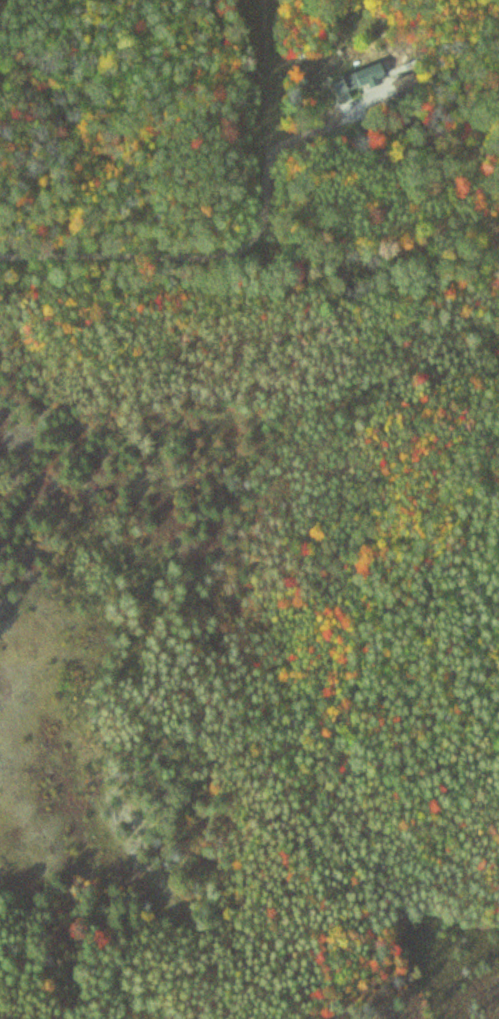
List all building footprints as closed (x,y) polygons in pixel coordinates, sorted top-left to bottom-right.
[(331,97),(356,85),(350,71),(325,82),(331,97)] [(392,94),(414,83),(408,71),(386,82),(392,94)]
